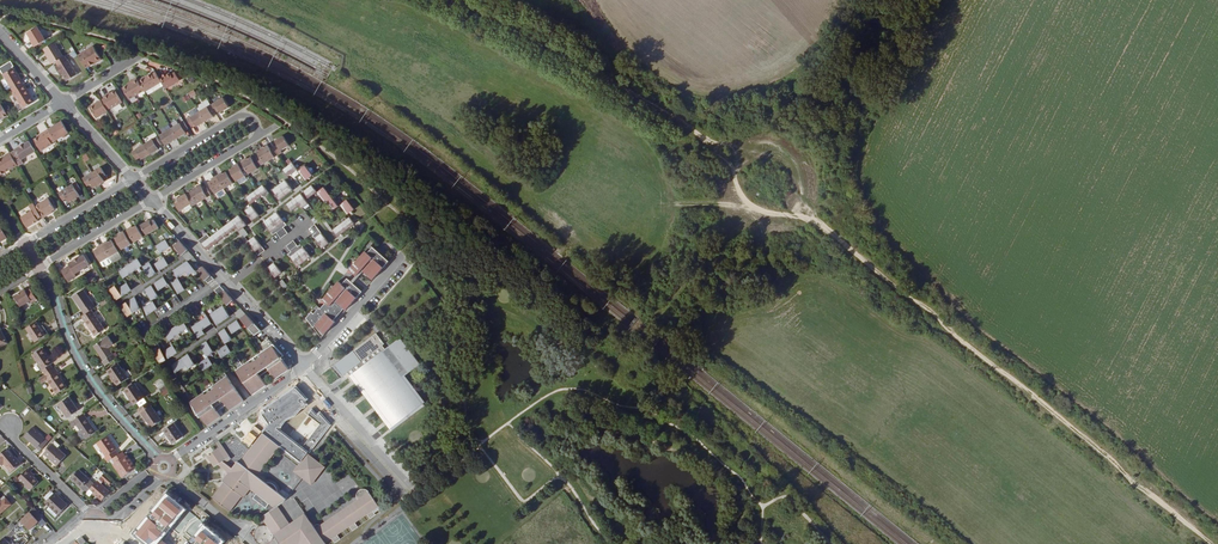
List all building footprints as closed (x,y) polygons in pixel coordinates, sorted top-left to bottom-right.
[(35,46),(46,40),(50,37),(48,34),(45,36),(46,37),(45,38),(38,26),(27,32),(31,38),(35,46)] [(48,60),(51,64),(55,62),(63,57),(54,42),(43,48),(46,52),(49,59),(48,60)] [(77,55),(85,67),(92,63),(100,59),(93,46),(77,55)] [(63,57),(55,62),(57,65),(67,60),(65,56),(63,57)] [(67,60),(57,65),(55,67),(58,72),(60,70),(62,74),(66,81),(77,74),(68,59),(67,60)] [(24,85),(22,81),(21,81),(17,74),(13,68),(3,74),(14,91),(24,85)] [(159,78),(156,72),(152,74),(151,73),(138,81),(144,90),(144,91),(161,82),(159,78)] [(170,72),(159,78),(161,82),(165,88),(180,80),(175,72),(171,74),(170,72)] [(144,90),(138,81),(137,78),(132,81),(133,82),(127,86),(122,88),(129,99),(144,90)] [(14,91),(13,92),(16,97),(17,96),(23,108),(33,103),(30,98),(28,95),(30,94),(27,90),(26,90),(24,85),(14,91)] [(105,98),(101,100),(107,110),(110,108),(111,109),(122,102),(115,91),(110,94),(104,97),(105,98)] [(222,97),(210,104),(214,112),(218,110),(219,112),(228,107),(222,97)] [(107,110),(101,100),(89,107),(96,119),(108,112),(107,110)] [(195,108),(198,112),(210,104),(207,100),(195,108)] [(214,112),(210,104),(198,112),(204,122),(212,117),(211,114),(214,112)] [(204,122),(198,112),(186,119),(190,126),(194,124),(195,127),(204,122)] [(55,125),(48,129),(55,140),(62,136),(63,137),(66,136),(66,134),(69,132),(62,121),(57,124),(55,125)] [(171,128),(177,138),(185,133),(184,131),(187,128),(183,121),(171,128)] [(171,128),(159,135),(163,143),(167,141),(168,143),(177,138),(171,128)] [(55,140),(48,129),(40,133),(41,135),(38,137),(34,139),(40,150),(52,144),(51,142),(55,140)] [(273,147),(278,156),(281,154),(280,151),(289,146),(283,136),(274,141),(277,145),(273,147)] [(156,137),(143,144),(149,154),(158,149),(156,147),(160,145),(156,137)] [(176,139),(168,144),(170,148),(178,143),(176,139)] [(35,151),(29,140),(25,143),(24,142),(19,145),(19,147),(15,149),(15,150),(10,153),(17,164),(18,165),(23,163),(21,159),(35,151)] [(149,154),(143,144),(132,152),(136,159),(140,157),(141,160),(149,154)] [(269,161),(278,156),(273,147),(269,150),(267,146),(261,149),(269,161)] [(269,161),(261,149),(256,152),(258,157),(255,159),(259,166),(269,161)] [(10,153),(1,158),(1,159),(0,160),(0,173),(5,170),(5,172),(17,164),(10,153)] [(240,161),(248,175),(257,169),(250,157),(245,161),(244,159),(240,161)] [(295,169),(290,162),(284,167),(280,170),(286,176),(295,169)] [(229,170),(236,182),(245,176),(237,163),(233,165),(234,167),(229,170)] [(302,164),(295,169),(303,179),(309,174),(302,164)] [(101,167),(91,172),(99,185),(104,181),(102,177),(105,175),(101,167)] [(99,185),(91,172),(82,178),(87,186),(91,184),(93,188),(99,185)] [(215,176),(223,189),(232,184),(226,172),(220,175),(219,173),(215,176)] [(214,194),(223,189),(215,176),(212,178),(213,180),(208,183),(214,194)] [(282,180),(269,190),(276,199),(290,189),(282,180)] [(76,181),(67,187),(74,199),(80,196),(77,191),(81,189),(76,181)] [(313,190),(308,184),(300,190),(305,197),(313,190)] [(194,188),(202,200),(210,195),(206,187),(202,189),(200,185),(194,188)] [(244,197),(243,198),(248,205),(265,192),(260,185),(256,188),(244,197)] [(320,185),(313,190),(328,209),(335,204),(320,185)] [(74,199),(67,187),(58,192),(63,200),(67,197),(69,202),(74,199)] [(191,204),(192,206),(202,200),(194,188),(189,191),(191,196),(187,198),(191,204)] [(223,189),(214,194),(216,197),(218,197),(226,193),(223,189)] [(298,192),(283,203),(288,210),(296,204),(299,207),(305,202),(298,192)] [(187,198),(185,194),(176,199),(178,201),(174,203),(179,211),(191,204),(187,198)] [(49,210),(51,209),(54,207),(49,197),(39,203),(35,206),(36,208),(40,215),(44,213),(45,214),(50,212),(49,210)] [(343,197),(336,202),(344,212),(350,207),(343,197)] [(37,219),(41,217),(40,215),(36,208),(35,206),(33,203),(29,206),(32,211),(21,217),(27,228),(38,221),(37,219)] [(249,205),(243,210),(250,220),(257,215),(249,205)] [(274,210),(261,221),(271,234),(274,231),(278,237),(286,232),(281,226),(284,224),(274,210)] [(205,234),(197,240),(206,250),(236,227),(238,230),(242,227),(245,225),(237,215),(208,237),(205,234)] [(346,215),(329,228),(334,234),(351,221),(346,215)] [(140,225),(146,234),(157,227),(153,220),(149,222),(148,220),(140,225)] [(313,231),(310,234),(319,246),(326,241),(312,222),(308,225),(313,231)] [(126,229),(133,242),(142,236),(135,225),(131,228),(130,227),(126,229)] [(242,227),(238,230),(242,236),(246,233),(242,227)] [(114,238),(121,250),(130,244),(123,231),(119,234),(119,235),(114,238)] [(252,235),(246,240),(257,254),(263,250),(252,235)] [(289,250),(286,252),(295,265),(308,255),(298,242),(295,244),(291,238),(284,244),(289,250)] [(101,244),(109,256),(118,251),(111,239),(106,242),(105,241),(101,244)] [(342,264),(349,270),(354,264),(356,266),(365,273),(381,255),(362,239),(342,264)] [(165,240),(155,246),(160,253),(169,246),(165,240)] [(184,246),(178,240),(172,245),(181,255),(187,249),(184,246)] [(100,262),(109,256),(101,244),(98,246),(99,247),(93,250),(100,262)] [(118,251),(109,256),(111,260),(120,254),(118,251)] [(90,265),(84,255),(79,257),(73,260),(73,261),(68,264),(69,265),(61,270),(68,281),(76,277),(74,274),(90,265)] [(158,271),(168,264),(163,257),(154,264),(158,271)] [(127,265),(118,271),(123,278),(141,265),(137,259),(135,260),(130,264),(127,265)] [(194,270),(186,261),(171,270),(176,277),(185,271),(188,275),(194,270)] [(155,272),(148,262),(142,266),(149,277),(155,272)] [(272,262),(266,267),(274,277),(280,272),(272,262)] [(349,270),(344,276),(345,278),(356,266),(354,264),(349,270)] [(210,275),(202,266),(196,271),(204,281),(210,275)] [(310,300),(300,311),(315,331),(349,292),(347,290),(352,284),(345,278),(344,276),(339,272),(334,278),(330,275),(315,294),(318,297),(313,303),(310,300)] [(167,283),(163,277),(153,283),(158,290),(167,283)] [(184,289),(177,278),(171,283),(178,293),(184,289)] [(280,278),(277,281),(281,287),(285,284),(280,278)] [(115,300),(131,290),(126,282),(116,289),(114,285),(108,290),(115,300)] [(158,296),(150,285),(144,289),(151,300),(158,296)] [(224,290),(219,285),(213,290),(218,296),(224,290)] [(36,299),(29,289),(25,292),(24,290),(13,296),(19,306),(29,300),(31,302),(36,299)] [(84,314),(91,309),(95,307),(82,289),(72,297),(84,314)] [(224,290),(218,296),(226,305),(232,299),(230,297),(224,290)] [(140,307),(134,296),(119,306),(126,317),(140,307)] [(152,300),(142,307),(146,315),(157,308),(152,300)] [(216,324),(229,315),(222,305),(209,314),(216,324)] [(84,314),(81,316),(94,335),(104,328),(91,309),(84,314)] [(255,324),(245,313),(239,319),(253,335),(260,330),(255,324)] [(211,323),(206,316),(190,326),(198,337),(204,333),(201,329),(211,323)] [(241,326),(236,319),(227,326),(232,333),(241,326)] [(169,340),(187,327),(182,320),(164,333),(169,340)] [(40,328),(36,322),(26,329),(35,342),(45,335),(40,328)] [(205,328),(208,335),(215,332),(212,325),(205,328)] [(231,339),(224,328),(217,332),(225,343),(231,339)] [(375,333),(339,361),(335,364),(343,374),(348,370),(390,426),(420,403),(401,377),(419,364),(399,337),(384,349),(381,345),(383,344),(375,333)] [(99,363),(102,367),(113,360),(105,348),(110,345),(105,338),(91,348),(101,362),(99,363)] [(213,351),(205,340),(199,345),(207,356),(213,351)] [(283,355),(272,343),(257,354),(259,359),(251,365),(248,361),(234,370),(252,394),(259,389),(265,386),(260,379),(269,373),(274,379),(287,371),(287,367),(280,357),(283,355)] [(167,358),(177,352),(172,344),(164,350),(167,358)] [(230,351),(225,344),(216,350),(221,357),(230,351)] [(32,356),(45,375),(53,369),(50,365),(53,363),(43,348),(32,356)] [(165,360),(159,348),(152,353),(159,364),(165,360)] [(187,353),(171,364),(175,373),(186,365),(188,369),(194,364),(187,353)] [(198,363),(203,370),(212,363),(207,356),(198,363)] [(128,378),(117,363),(107,371),(117,385),(128,378)] [(45,375),(44,375),(58,394),(67,387),(62,380),(61,381),(57,374),(58,373),(55,368),(53,369),(45,375)] [(229,410),(243,401),(225,376),(212,385),(215,389),(207,395),(204,391),(189,401),(195,415),(198,413),(206,426),(222,415),(217,409),(225,404),(229,410)] [(144,397),(141,393),(134,382),(123,390),(134,405),(144,397)] [(69,396),(58,404),(68,418),(79,410),(69,396)] [(150,400),(137,409),(140,414),(141,413),(151,427),(161,420),(151,406),(153,405),(150,400)] [(264,412),(247,424),(253,432),(270,420),(264,412)] [(84,413),(69,424),(72,427),(76,424),(86,438),(96,431),(84,413)] [(183,436),(173,422),(163,429),(172,443),(183,436)] [(253,432),(247,424),(241,429),(246,437),(253,432)] [(25,437),(41,451),(49,442),(32,428),(25,437)] [(260,441),(267,436),(263,432),(258,439),(260,441)] [(103,458),(106,463),(110,460),(112,459),(118,455),(115,450),(116,449),(107,436),(95,444),(105,457),(103,458)] [(357,518),(383,500),(373,488),(373,487),(372,486),(371,485),(369,485),(368,484),(366,484),(365,484),(364,485),(363,485),(362,486),(361,487),(361,489),(360,490),(360,491),(360,493),(361,495),(362,496),(326,523),(324,522),(323,522),(322,522),(320,522),(318,523),(309,512),(294,523),(281,505),(287,500),(290,497),(260,474),(281,446),(267,436),(260,441),(258,439),(244,456),(250,460),(246,464),(241,460),(239,458),(233,467),(235,469),(232,473),(226,482),(215,497),(233,510),(244,495),(246,496),(252,488),(259,493),(256,498),(269,508),(273,503),(278,507),(265,517),(271,526),(269,525),(267,525),(265,525),(263,526),(261,527),(260,529),(259,530),(258,532),(258,534),(258,535),(258,537),(258,539),(259,540),(260,541),(261,542),(262,543),(264,543),(265,543),(270,543),(272,543),(273,543),(274,542),(275,541),(276,539),(277,537),(277,536),(277,534),(285,543),(332,543),(333,543),(332,542),(338,538),(341,542),(348,537),(344,533),(356,524),(359,528),(363,525),(358,518),(357,518)] [(207,455),(213,463),(216,466),(219,464),(222,466),(230,471),(223,480),(226,482),(232,473),(235,469),(233,467),(226,462),(232,458),(230,456),(221,444),(219,441),(215,444),(218,448),(207,455)] [(56,448),(52,444),(44,454),(59,467),(67,457),(56,448)] [(10,453),(7,449),(0,454),(0,463),(3,466),(5,464),(12,472),(22,464),(15,456),(13,458),(11,456),(12,455),(10,453)] [(125,456),(122,451),(118,455),(112,459),(115,463),(113,464),(122,477),(135,468),(126,455),(125,456)] [(325,467),(308,454),(294,471),(311,484),(325,467)] [(32,473),(29,469),(20,478),(32,490),(39,482),(31,474),(32,473)] [(87,493),(89,491),(95,484),(80,470),(72,479),(87,493)] [(113,482),(106,475),(103,478),(103,479),(110,485),(111,484),(113,482)] [(93,494),(102,501),(110,492),(100,483),(98,481),(95,484),(89,491),(87,493),(86,494),(90,497),(93,494)] [(54,495),(51,491),(43,499),(47,502),(54,495)] [(56,493),(54,495),(47,502),(46,504),(51,508),(60,516),(69,506),(56,493)] [(294,523),(309,512),(298,497),(295,499),(292,494),(290,497),(287,500),(281,505),(294,523)] [(3,502),(8,508),(12,505),(6,499),(3,502)] [(385,503),(383,500),(357,518),(358,518),(363,525),(365,524),(362,520),(374,511),(377,514),(383,510),(380,506),(385,503)] [(35,507),(22,520),(31,529),(43,518),(35,507)] [(57,518),(60,516),(51,508),(48,510),(57,518)] [(12,541),(10,543),(8,541),(16,533),(12,529),(11,530),(0,541),(0,543),(15,543),(12,541)]
